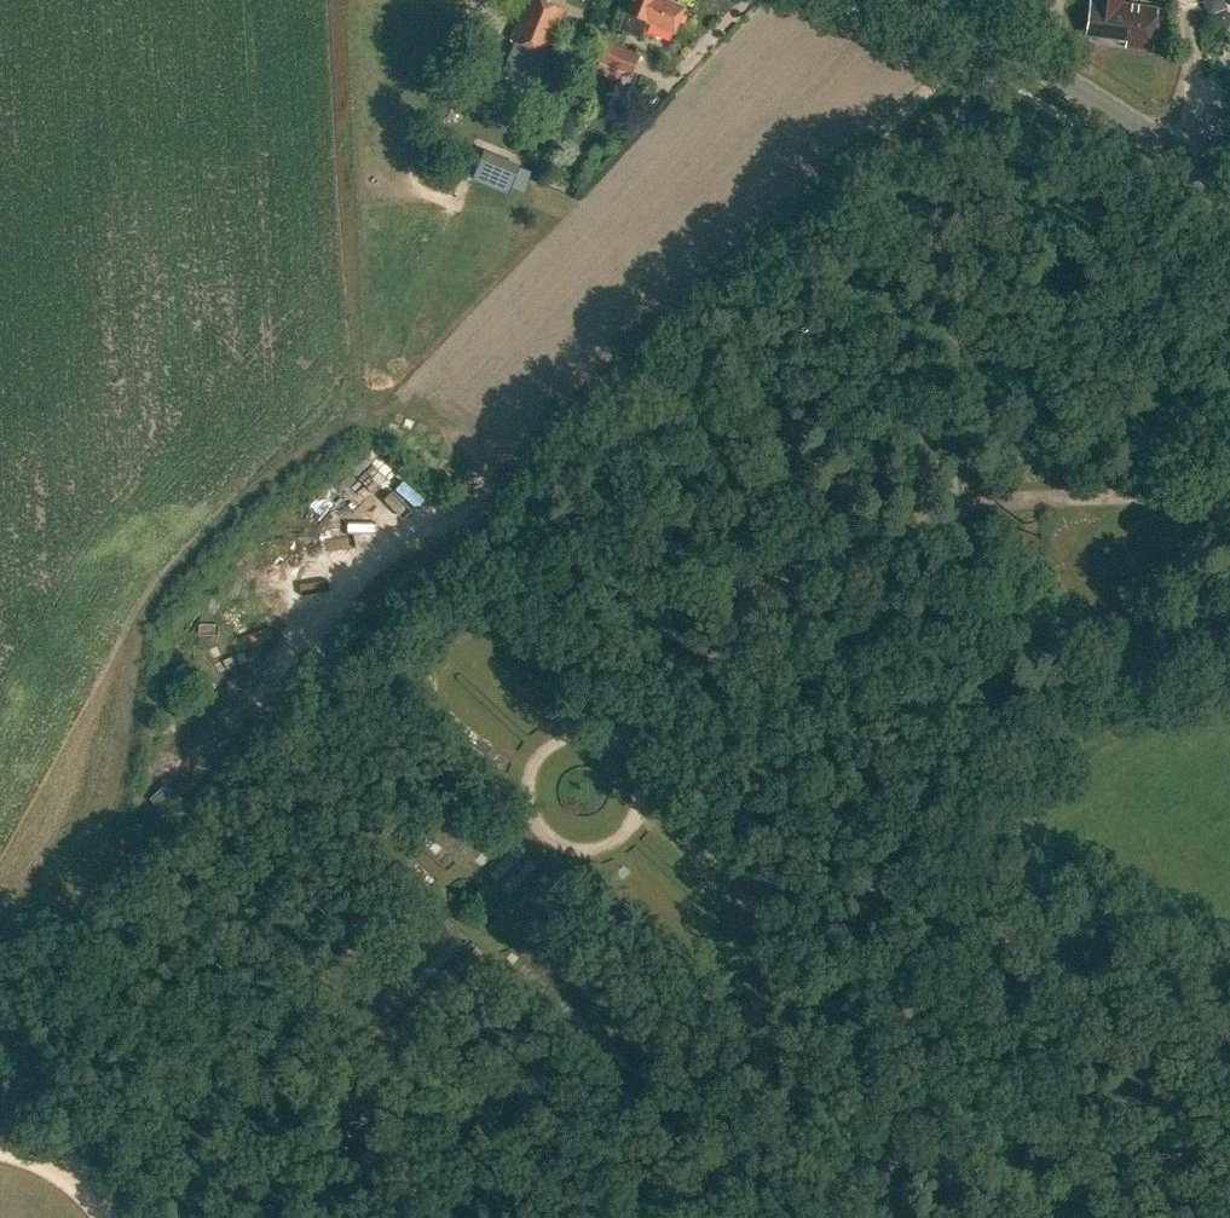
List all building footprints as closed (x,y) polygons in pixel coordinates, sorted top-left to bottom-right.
[(509,38),(545,53),(565,9),(544,0),(525,0),(519,14),(515,25),(509,38)] [(618,28),(639,37),(645,22),(673,33),(684,6),(670,0),(630,0),(618,28)] [(1121,0),(1089,0),(1085,36),(1124,41),(1123,46),(1150,50),(1156,8),(1121,3),(1121,0)] [(576,87),(586,91),(593,74),(616,84),(622,73),(630,75),(638,54),(604,39),(595,66),(585,63),(576,80),(578,81),(576,87)] [(485,176),(513,187),(521,166),(493,156),(485,176)]
